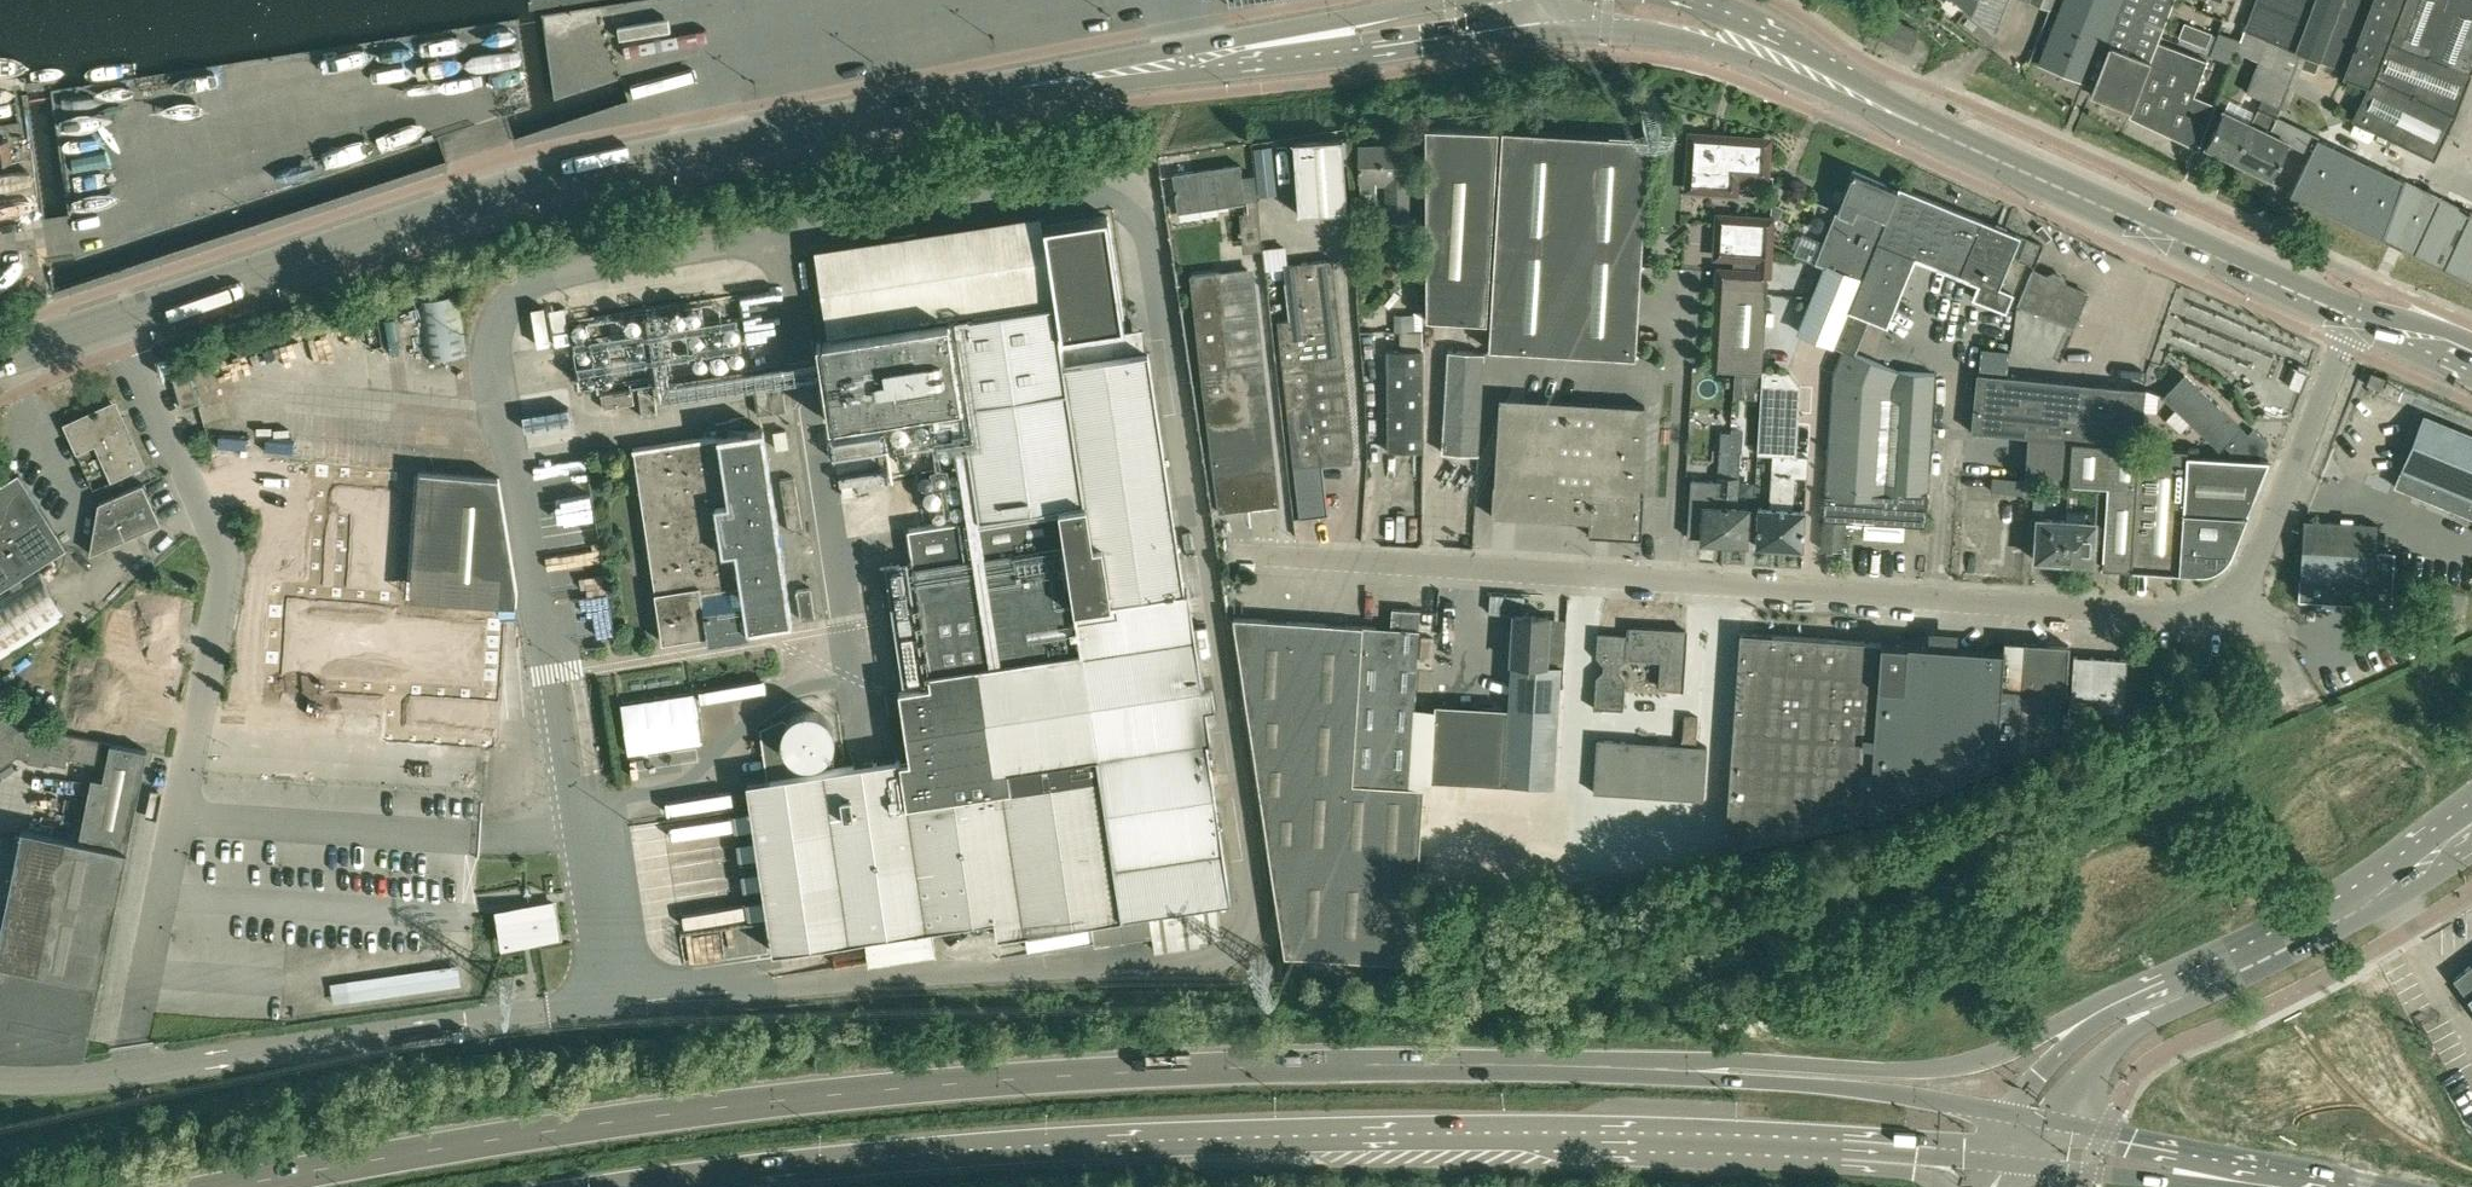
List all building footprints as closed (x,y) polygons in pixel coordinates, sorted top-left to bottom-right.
[(1995,30),(2008,0),(1954,0),(1995,30)] [(2030,1),(2050,9),(2053,0),(2030,0),(2030,1)] [(2131,109),(2158,41),(2174,0),(2063,0),(2039,63),(2093,84),(2090,93),(2131,109)] [(2373,0),(2256,0),(2236,52),(2258,60),(2247,91),(2248,92),(2263,97),(2280,103),(2300,50),(2337,64),(2345,67),(2373,0)] [(2345,67),(2343,75),(2369,84),(2351,119),(2433,159),(2455,114),(2471,71),(2471,0),(2373,0),(2345,67)] [(1888,17),(1879,37),(1879,38),(1908,50),(1917,29),(1888,17)] [(2193,26),(2187,40),(2206,48),(2211,33),(2193,26)] [(2158,41),(2131,109),(2129,116),(2198,149),(2216,106),(2194,96),(2208,60),(2158,41)] [(2263,99),(2251,123),(2234,159),(2272,177),(2289,140),(2270,132),(2282,106),(2263,99)] [(2207,146),(2234,159),(2251,123),(2224,110),(2207,146)] [(1421,126),(1422,321),(1487,325),(1498,130),(1421,126)] [(1635,358),(1648,138),(1502,129),(1488,349),(1635,358)] [(1689,172),(1710,173),(1709,186),(1712,190),(1731,191),(1735,188),(1736,174),(1767,176),(1769,139),(1691,135),(1689,172)] [(2410,180),(2399,176),(2318,137),(2290,194),(2381,238),(2382,237),(2414,252),(2413,254),(2471,282),(2471,210),(2410,180)] [(1341,138),(1293,141),(1297,213),(1345,210),(1341,138)] [(9,139),(0,141),(0,164),(2,164),(13,162),(9,139)] [(1407,183),(1413,183),(1413,145),(1359,146),(1360,180),(1378,180),(1378,185),(1385,185),(1385,217),(1408,217),(1407,183)] [(1271,147),(1253,149),(1259,197),(1276,195),(1271,147)] [(1264,249),(1257,200),(1254,175),(1242,177),(1240,164),(1173,174),(1178,212),(1242,203),(1243,212),(1237,213),(1243,252),(1264,249)] [(1816,261),(1825,265),(1861,280),(1898,189),(1853,171),(1816,261)] [(1914,259),(1959,277),(1983,220),(1899,186),(1898,189),(1861,280),(1834,345),(1843,349),(1854,352),(1867,319),(1886,327),(1914,259)] [(1413,188),(1413,207),(1421,207),(1421,188),(1413,188)] [(1783,207),(1772,203),(1771,215),(1779,218),(1783,207)] [(1049,224),(1066,336),(1124,327),(1107,215),(1049,224)] [(1718,256),(1769,259),(1772,220),(1720,217),(1718,256)] [(2021,236),(1983,220),(1959,277),(1980,286),(1974,300),(2005,313),(2013,295),(1999,290),(2021,236)] [(1419,232),(1419,223),(1407,223),(1407,232),(1419,232)] [(2028,238),(2019,261),(2036,267),(2044,245),(2028,238)] [(1355,462),(1354,447),(1348,399),(1343,355),(1332,258),(1284,264),(1290,320),(1276,322),(1294,468),(1300,517),(1328,514),(1322,465),(1355,462)] [(1861,280),(1825,265),(1799,331),(1834,345),(1861,280)] [(1252,268),(1224,271),(1190,275),(1202,376),(1218,497),(1219,511),(1279,505),(1276,469),(1266,385),(1252,268)] [(1719,269),(1714,369),(1762,372),(1768,272),(1719,269)] [(2075,329),(2084,306),(2089,294),(2088,294),(2066,285),(2063,278),(2054,274),(2046,278),(2033,272),(2034,272),(2032,271),(2018,306),(2075,329)] [(423,302),(433,362),(469,356),(459,296),(423,302)] [(749,775),(754,811),(735,813),(738,831),(756,828),(758,839),(739,842),(742,859),(760,856),(762,870),(744,873),(747,890),(765,887),(767,898),(748,901),(751,916),(751,919),(769,916),(773,945),(865,932),(931,923),(995,914),(998,931),(1091,917),(1122,913),(1122,911),(1147,907),(1151,935),(1153,946),(1219,936),(1213,898),(1231,895),(1154,353),(1149,354),(1070,365),(1066,341),(1061,304),(955,319),(824,338),(836,422),(968,403),(984,518),(913,529),(917,557),(884,562),(900,674),(932,670),(933,678),(902,682),(911,752),(902,753),(814,766),(767,773),(749,775)] [(564,309),(550,311),(553,331),(567,329),(564,309)] [(1394,314),(1394,320),(1394,331),(1400,331),(1413,331),(1413,314),(1394,314)] [(1400,331),(1400,350),(1401,350),(1423,350),(1422,330),(1413,331),(1400,331)] [(1926,526),(1934,373),(1899,371),(1854,352),(1843,349),(1834,372),(1827,472),(1824,518),(1822,549),(1843,550),(1845,521),(1926,526)] [(1387,350),(1387,432),(1387,451),(1424,451),(1423,350),(1401,350),(1400,350),(1387,350)] [(1448,352),(1444,428),(1442,452),(1479,454),(1480,430),(1485,354),(1448,352)] [(181,410),(198,404),(187,372),(171,377),(181,410)] [(1758,453),(1775,454),(1785,454),(1796,455),(1800,385),(1791,372),(1788,372),(1787,374),(1763,373),(1758,453)] [(1972,431),(2028,436),(2072,440),(2111,444),(2141,447),(2146,389),(1977,373),(1972,431)] [(2184,373),(2174,384),(2163,397),(2219,450),(2241,426),(2184,373)] [(2370,374),(2366,385),(2382,392),(2387,380),(2370,374)] [(754,384),(759,415),(786,411),(782,381),(754,384)] [(638,385),(642,416),(657,414),(652,383),(638,385)] [(601,394),(603,408),(634,404),(632,389),(601,394)] [(1641,538),(1643,510),(1644,496),(1640,495),(1645,405),(1526,398),(1500,397),(1498,430),(1497,454),(1495,485),(1494,485),(1492,516),(1590,521),(1589,535),(1597,535),(1597,536),(1598,536),(1599,533),(1609,533),(1609,537),(1610,537),(1610,536),(1641,538)] [(77,453),(95,445),(112,482),(147,466),(126,422),(118,426),(109,406),(65,426),(77,453)] [(2471,516),(2471,433),(2444,422),(2423,414),(2401,468),(2394,485),(2471,516)] [(2224,457),(2257,458),(2268,442),(2253,428),(2224,457)] [(795,620),(765,429),(636,450),(658,589),(657,589),(665,640),(707,634),(708,641),(721,640),(752,635),(751,627),(795,620)] [(776,433),(778,450),(791,448),(788,431),(776,433)] [(1725,543),(1729,477),(1731,450),(1732,435),(1720,434),(1720,449),(1718,480),(1691,479),(1688,537),(1701,537),(1701,542),(1725,543)] [(2069,483),(2072,440),(2028,436),(2026,480),(2069,483)] [(2108,485),(2111,444),(2072,440),(2069,483),(2108,485)] [(2132,568),(2138,471),(2141,447),(2111,444),(2108,485),(2104,543),(2102,567),(2132,569),(2132,568)] [(2180,571),(2183,531),(2184,514),(2186,475),(2187,455),(2187,451),(2141,447),(2138,471),(2132,568),(2180,571)] [(1731,450),(1729,477),(1725,543),(1747,544),(1749,504),(1737,504),(1740,450),(1731,450)] [(1771,550),(1771,546),(1780,546),(1785,454),(1775,454),(1772,508),(1758,507),(1757,522),(1756,545),(1771,546),(1771,550)] [(1787,547),(1787,551),(1788,547),(1803,548),(1805,510),(1792,510),(1794,480),(1794,477),(1807,478),(1809,456),(1796,455),(1785,454),(1780,546),(1787,547)] [(2187,455),(2186,475),(2184,514),(2241,517),(2242,517),(2244,516),(2245,515),(2246,514),(2247,513),(2268,459),(2257,459),(2223,457),(2187,455)] [(275,587),(268,682),(391,691),(491,698),(498,604),(515,606),(517,606),(517,605),(518,590),(499,476),(419,470),(419,472),(419,476),(412,476),(320,469),(312,590),(275,587)] [(19,475),(0,487),(0,593),(67,551),(19,475)] [(1994,478),(1992,492),(2021,495),(2023,480),(1994,478)] [(99,503),(91,553),(161,523),(143,483),(99,503)] [(2086,521),(2067,520),(2064,561),(2067,561),(2069,564),(2077,564),(2080,562),(2093,562),(2094,540),(2099,540),(2102,501),(2102,490),(2088,489),(2086,521)] [(2061,560),(2064,561),(2067,520),(2040,518),(2040,510),(2045,511),(2045,497),(2034,496),(2031,536),(2037,536),(2035,557),(2035,556),(2035,559),(2037,559),(2048,560),(2051,563),(2058,563),(2061,560)] [(2304,520),(2300,579),(2299,600),(2391,605),(2394,557),(2375,556),(2377,524),(2304,520)] [(2183,531),(2180,571),(2197,572),(2200,572),(2203,571),(2207,570),(2209,569),(2212,567),(2214,564),(2216,561),(2217,558),(2218,555),(2218,551),(2217,548),(2216,545),(2216,544),(2214,541),(2212,538),(2209,536),(2206,534),(2203,533),(2200,533),(2183,531)] [(44,576),(0,604),(0,651),(65,610),(44,576)] [(815,617),(811,588),(796,590),(800,619),(815,617)] [(1294,621),(1234,617),(1236,631),(1249,716),(1285,952),(1411,961),(1417,887),(1418,867),(1424,787),(1409,787),(1414,707),(1420,610),(1414,610),(1392,608),(1391,627),(1361,625),(1352,625),(1294,621)] [(1546,654),(1548,630),(1549,615),(1515,613),(1512,662),(1561,665),(1561,655),(1546,654)] [(1683,688),(1685,654),(1686,630),(1629,627),(1628,636),(1599,634),(1598,653),(1605,663),(1605,669),(1597,675),(1595,707),(1624,709),(1626,678),(1620,670),(1620,663),(1628,657),(1663,660),(1661,686),(1683,688)] [(2004,651),(1881,642),(1740,632),(1737,680),(1724,851),(1868,817),(1997,763),(1996,762),(2058,735),(2061,692),(2065,692),(2069,645),(2012,641),(2004,641),(2004,651)] [(2123,712),(2126,669),(2127,659),(2074,656),(2072,692),(2071,708),(2123,712)] [(1552,784),(1559,690),(1561,665),(1512,662),(1509,707),(1435,703),(1431,776),(1552,784)] [(22,725),(9,704),(0,710),(0,766),(16,756),(64,766),(66,756),(98,763),(103,741),(60,732),(22,725)] [(1705,799),(1708,745),(1597,739),(1594,791),(1705,799)] [(92,777),(79,841),(128,851),(149,751),(111,743),(106,764),(103,780),(92,777)] [(29,833),(2,965),(100,985),(128,851),(79,841),(29,833)] [(505,945),(533,940),(533,941),(559,936),(554,903),(528,907),(499,912),(505,945)] [(0,964),(0,1058),(15,1060),(51,1059),(85,1057),(100,985),(2,965),(0,964)] [(2453,980),(2468,999),(2471,1005),(2471,966),(2453,980)] [(2380,984),(2373,971),(2363,976),(2370,989),(2380,984)]
